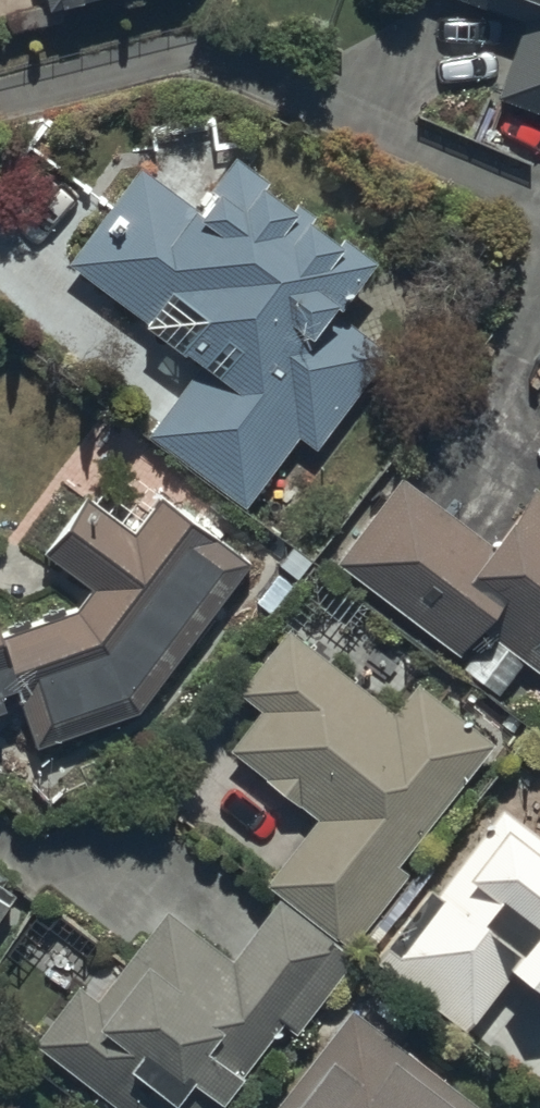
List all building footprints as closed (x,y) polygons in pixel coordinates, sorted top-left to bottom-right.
[(48,13),(98,0),(45,0),(48,13)] [(539,117),(539,0),(459,0),(525,24),(497,101),(539,117)] [(299,440),(316,453),(391,355),(338,315),(377,264),(343,239),(338,245),(310,224),(314,217),(296,204),(292,210),(264,189),(269,183),(236,159),(212,191),(216,195),(201,215),(141,170),(68,267),(202,367),(148,438),(245,511),(299,440)] [(538,491),(494,549),(402,479),(337,566),(461,659),(481,632),(539,676),(539,493),(538,491)] [(36,753),(140,717),(251,567),(161,498),(135,533),(88,498),(44,556),(91,592),(77,612),(2,639),(0,634),(0,704),(17,697),(36,753)] [(318,822),(266,887),(349,953),(410,877),(399,869),(496,748),(418,686),(394,715),(289,631),(238,695),(261,713),(230,752),(318,822)] [(504,815),(439,898),(431,892),(374,964),(466,1036),(513,976),(539,998),(539,843),(504,815)] [(0,881),(0,913),(14,890),(0,881)] [(32,1047),(112,1107),(218,1107),(281,1026),(293,1035),(350,961),(276,904),(230,963),(163,912),(92,1004),(74,991),(32,1047)] [(348,1012),(274,1107),(472,1107),(348,1012)]
